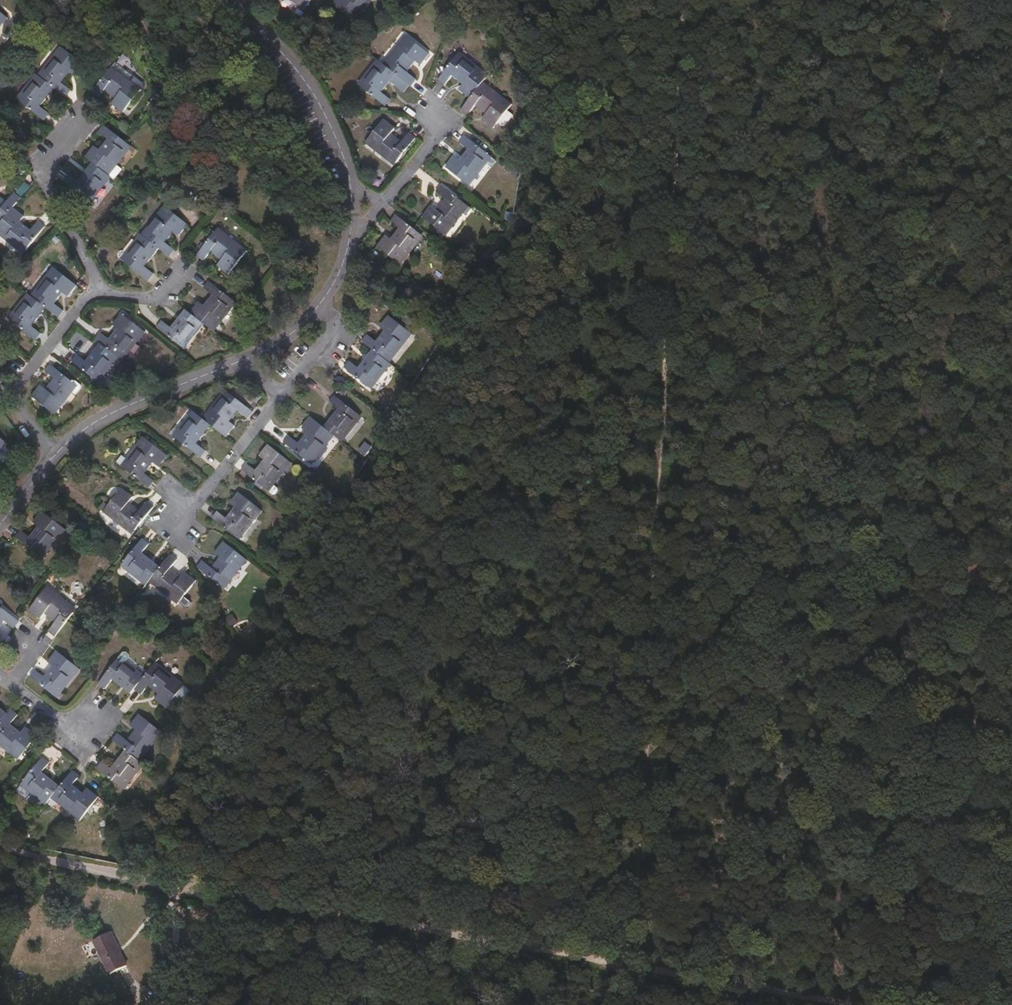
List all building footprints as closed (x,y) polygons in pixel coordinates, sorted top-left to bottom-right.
[(305,9),(312,0),(292,0),(305,9)] [(332,2),(356,22),(373,0),(334,0),(332,2)] [(9,18),(0,11),(0,29),(9,18)] [(411,85),(412,86),(417,79),(408,72),(417,61),(422,65),(430,54),(406,34),(384,63),(410,85),(411,85)] [(55,89),(67,98),(72,91),(63,83),(71,73),(76,77),(85,65),(61,47),(39,75),(55,89)] [(484,81),(489,74),(461,52),(439,79),(446,85),(453,75),(463,84),(459,89),(470,98),(484,81)] [(384,63),(378,59),(359,84),(386,106),(391,99),(383,92),(391,82),(405,92),(411,85),(410,85),(384,63)] [(112,104),(123,112),(141,89),(113,67),(92,94),(99,99),(106,90),(116,98),(112,104)] [(39,75),(36,74),(17,99),(45,121),(50,114),(42,107),(55,89),(39,75)] [(513,104),(484,81),(470,98),(462,109),(469,114),(476,105),(487,114),(483,118),(494,127),(513,104)] [(396,127),(385,119),(366,142),(395,165),(416,138),(410,133),(402,141),(392,133),(396,127)] [(95,145),(86,157),(93,163),(110,176),(133,147),(106,126),(100,133),(108,139),(100,149),(95,145)] [(446,167),(470,185),(493,157),(466,135),(460,142),(469,149),(460,160),(455,156),(446,167)] [(92,202),(112,177),(110,176),(93,163),(79,180),(70,173),(64,180),(92,202)] [(438,209),(432,205),(423,217),(447,235),(470,206),(442,185),(437,191),(446,198),(438,209)] [(330,197),(330,187),(319,188),(320,198),(330,197)] [(21,198),(14,193),(7,201),(0,195),(0,224),(13,208),(21,198)] [(160,249),(170,256),(175,250),(166,243),(174,232),(180,236),(189,224),(164,205),(142,234),(160,249)] [(13,208),(0,224),(0,235),(24,254),(46,226),(40,221),(32,230),(21,221),(25,216),(13,208)] [(377,245),(402,265),(424,236),(397,214),(391,221),(400,228),(392,238),(386,235),(377,245)] [(219,227),(198,255),(205,261),(212,252),(222,260),(218,265),(229,274),(248,250),(219,227)] [(142,234),(141,233),(121,259),(149,280),(154,274),(146,266),(160,249),(142,234)] [(47,309),(59,318),(64,311),(56,304),(64,293),(69,296),(78,285),(54,267),(31,295),(47,309)] [(205,324),(215,332),(234,307),(238,303),(210,281),(205,288),(213,295),(205,305),(200,302),(191,313),(205,324)] [(31,295),(28,293),(8,318),(37,340),(41,333),(33,326),(47,309),(31,295)] [(205,324),(191,313),(186,309),(172,327),(163,320),(158,327),(186,349),(205,324)] [(120,358),(124,360),(146,332),(122,313),(113,324),(118,329),(110,339),(101,332),(96,339),(101,343),(120,358)] [(363,340),(373,350),(390,362),(413,334),(389,315),(380,327),(385,331),(377,341),(368,334),(363,340)] [(100,382),(120,358),(101,343),(87,361),(78,354),(73,361),(100,382)] [(372,389),(392,365),(390,362),(373,350),(359,367),(350,361),(345,367),(372,389)] [(32,396),(56,414),(78,386),(50,364),(45,370),(54,378),(46,388),(41,385),(32,396)] [(212,426),(227,437),(236,426),(231,421),(240,411),(248,417),(253,411),(226,390),(203,418),(212,426)] [(335,435),(343,441),(363,416),(335,395),(330,401),(339,409),(325,427),(335,435)] [(203,418),(193,411),(174,435),(201,457),(207,450),(198,443),(212,426),(203,418)] [(335,435),(325,427),(312,417),(303,428),(308,432),(299,442),(290,435),(285,442),(312,464),(335,435)] [(168,455),(144,436),(122,465),(149,487),(154,480),(146,473),(154,462),(159,466),(168,455)] [(256,470),(247,463),(242,469),(270,491),(293,463),(268,444),(260,455),(264,459),(256,470)] [(103,512),(132,534),(154,507),(147,501),(140,510),(129,502),(133,497),(122,488),(103,512)] [(240,539),(263,510),(239,491),(230,502),(235,507),(227,517),(218,511),(212,517),(240,539)] [(16,536),(44,558),(66,530),(43,511),(34,522),(39,527),(31,537),(21,530),(16,536)] [(122,566),(146,585),(149,582),(161,566),(143,552),(150,543),(143,538),(122,566)] [(198,567),(225,588),(247,560),(224,541),(216,552),(221,556),(212,567),(203,560),(198,567)] [(161,566),(149,582),(178,604),(197,580),(186,571),(182,576),(172,568),(178,559),(171,554),(161,566)] [(55,636),(66,622),(77,608),(48,586),(30,610),(41,619),(45,614),(55,622),(48,631),(55,636)] [(6,622),(14,628),(20,621),(0,605),(0,629),(6,622)] [(51,645),(42,656),(47,660),(56,649),(51,645)] [(45,676),(36,669),(31,676),(58,697),(80,669),(57,651),(48,662),(54,666),(45,676)] [(113,680),(130,693),(134,689),(146,674),(128,660),(129,658),(122,653),(99,683),(106,688),(113,680)] [(185,684),(156,661),(146,674),(134,689),(141,694),(149,685),(159,694),(155,699),(167,708),(185,684)] [(18,760),(37,735),(26,727),(22,732),(12,724),(19,714),(12,708),(8,713),(0,723),(0,745),(18,760)] [(113,740),(125,750),(140,761),(163,732),(139,714),(130,725),(135,729),(127,739),(119,733),(113,740)] [(125,789),(144,764),(140,761),(125,750),(112,768),(102,761),(97,767),(125,789)] [(21,785),(45,804),(51,796),(60,785),(43,771),(49,762),(42,757),(21,785)] [(60,785),(51,796),(80,820),(99,796),(87,787),(83,792),(73,783),(80,775),(73,769),(60,785)] [(114,932),(96,941),(113,974),(131,965),(114,932)]
